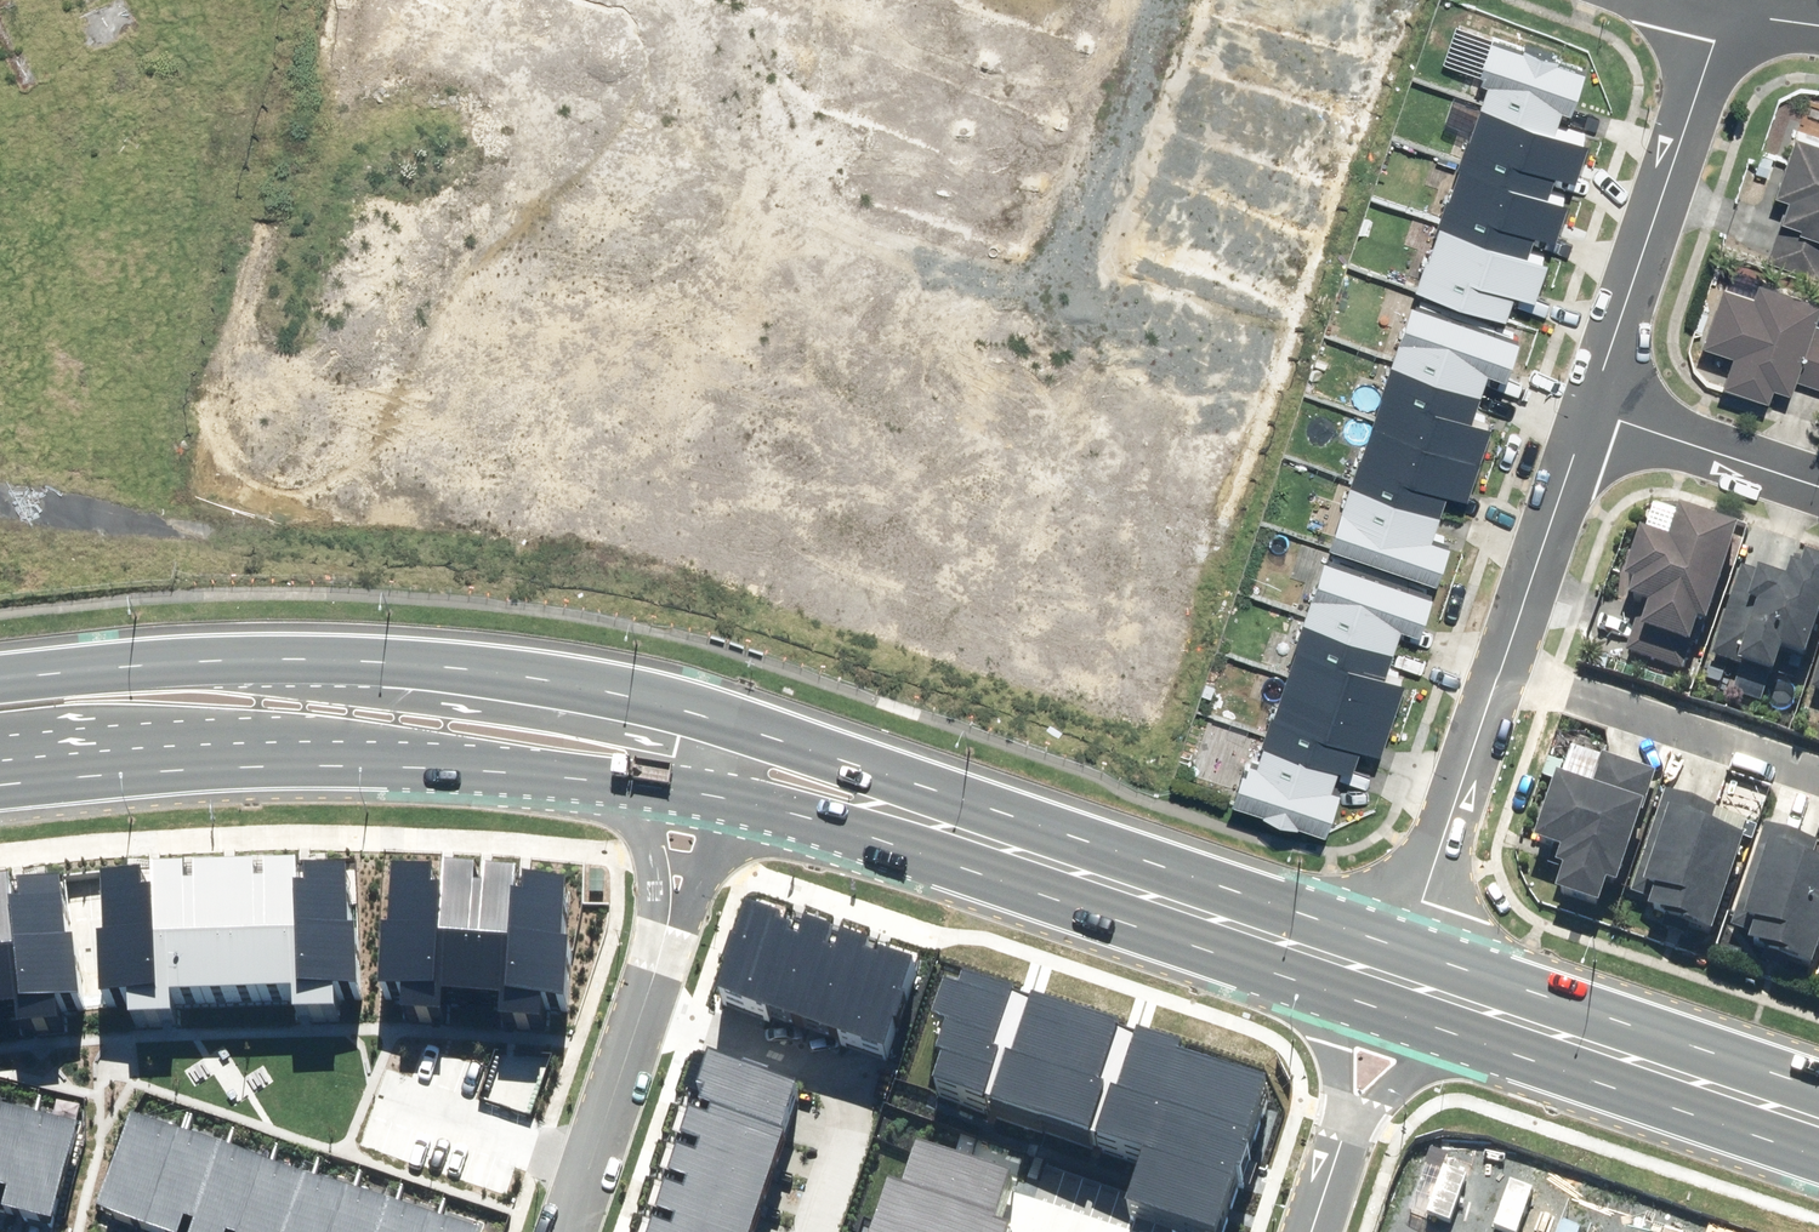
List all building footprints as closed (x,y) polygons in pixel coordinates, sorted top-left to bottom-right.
[(1483,111),(1555,136),(1563,115),(1572,119),(1587,77),(1558,67),(1559,64),(1524,52),(1522,55),(1492,44),(1480,79),(1483,80),(1481,88),(1488,91),(1481,110),(1483,111)] [(1483,111),(1445,220),(1527,249),(1538,219),(1558,225),(1580,162),(1560,155),(1566,140),(1555,136),(1483,111)] [(1765,261),(1818,278),(1818,139),(1792,130),(1773,190),(1787,194),(1765,261)] [(1411,278),(1506,311),(1527,249),(1445,220),(1438,240),(1426,236),(1411,278)] [(1720,281),(1700,340),(1730,349),(1720,381),(1766,396),(1771,383),(1789,389),(1793,378),(1818,386),(1818,324),(1811,321),(1818,298),(1818,297),(1755,276),(1750,291),(1720,281)] [(1400,368),(1483,394),(1493,365),(1513,371),(1524,335),(1420,303),(1400,368)] [(1400,368),(1365,479),(1448,505),(1458,474),(1478,480),(1498,416),(1478,410),(1483,394),(1400,368)] [(1333,537),(1429,567),(1448,505),(1365,479),(1359,498),(1347,495),(1333,537)] [(1703,634),(1734,541),(1675,522),(1666,551),(1637,542),(1621,590),(1630,592),(1625,608),(1640,613),(1626,656),(1682,675),(1688,656),(1687,655),(1695,631),(1703,634)] [(1310,622),(1392,650),(1403,621),(1422,628),(1435,593),(1332,557),(1310,622)] [(1818,617),(1818,572),(1794,563),(1790,574),(1788,574),(1784,587),(1756,578),(1746,587),(1726,647),(1718,645),(1712,661),(1737,669),(1736,672),(1770,683),(1778,659),(1802,667),(1818,617)] [(1310,622),(1271,731),(1354,760),(1364,729),(1384,736),(1407,673),(1387,666),(1392,650),(1310,622)] [(1238,789),(1332,822),(1354,760),(1271,731),(1264,751),(1252,747),(1238,789)] [(1642,817),(1655,778),(1602,760),(1589,797),(1553,785),(1532,850),(1559,859),(1553,875),(1560,877),(1552,901),(1596,915),(1603,891),(1614,895),(1640,816),(1642,817)] [(1746,825),(1664,796),(1635,879),(1639,880),(1635,894),(1651,899),(1645,919),(1654,922),(1653,925),(1684,936),(1709,944),(1742,849),(1739,848),(1746,825)] [(1818,948),(1818,875),(1810,872),(1817,849),(1761,830),(1752,856),(1760,859),(1737,928),(1753,934),(1746,953),(1763,958),(1761,966),(1808,982),(1818,948)] [(108,935),(109,999),(366,993),(365,934),(359,934),(358,878),(309,879),(308,871),(164,875),(164,879),(114,880),(115,935),(108,935)] [(392,934),(387,998),(407,999),(406,1021),(453,1024),(454,1008),(507,1012),(506,1027),(550,1030),(551,1016),(575,1018),(580,948),(573,947),(576,895),(527,892),(527,883),(454,878),(453,886),(403,883),(399,935),(392,934)] [(22,1019),(23,1033),(67,1029),(66,1015),(90,1013),(82,943),(75,943),(69,891),(20,897),(19,888),(0,890),(0,1021),(22,1019)] [(748,916),(722,993),(889,1048),(914,972),(871,958),(874,950),(801,926),(799,933),(748,916)] [(653,1231),(750,1231),(797,1093),(709,1064),(653,1231)] [(3,1190),(14,1193),(33,1119),(0,1110),(0,1203),(3,1190)] [(14,1193),(8,1213),(56,1226),(81,1131),(33,1119),(14,1193)] [(135,1119),(105,1211),(153,1226),(183,1136),(135,1119)] [(153,1226),(171,1231),(182,1231),(187,1217),(203,1223),(226,1151),(183,1136),(153,1226)] [(1021,1183),(920,1149),(906,1191),(896,1188),(881,1231),(1004,1231),(1021,1183)] [(199,1231),(246,1231),(268,1165),(226,1151),(203,1223),(199,1231)] [(306,1178),(268,1165),(246,1231),(288,1231),(306,1178)] [(351,1193),(306,1178),(288,1231),(337,1231),(351,1193)] [(393,1207),(351,1193),(337,1231),(384,1231),(393,1207)] [(431,1219),(393,1207),(384,1231),(426,1231),(431,1219)] [(431,1219),(426,1231),(470,1231),(431,1219)]
